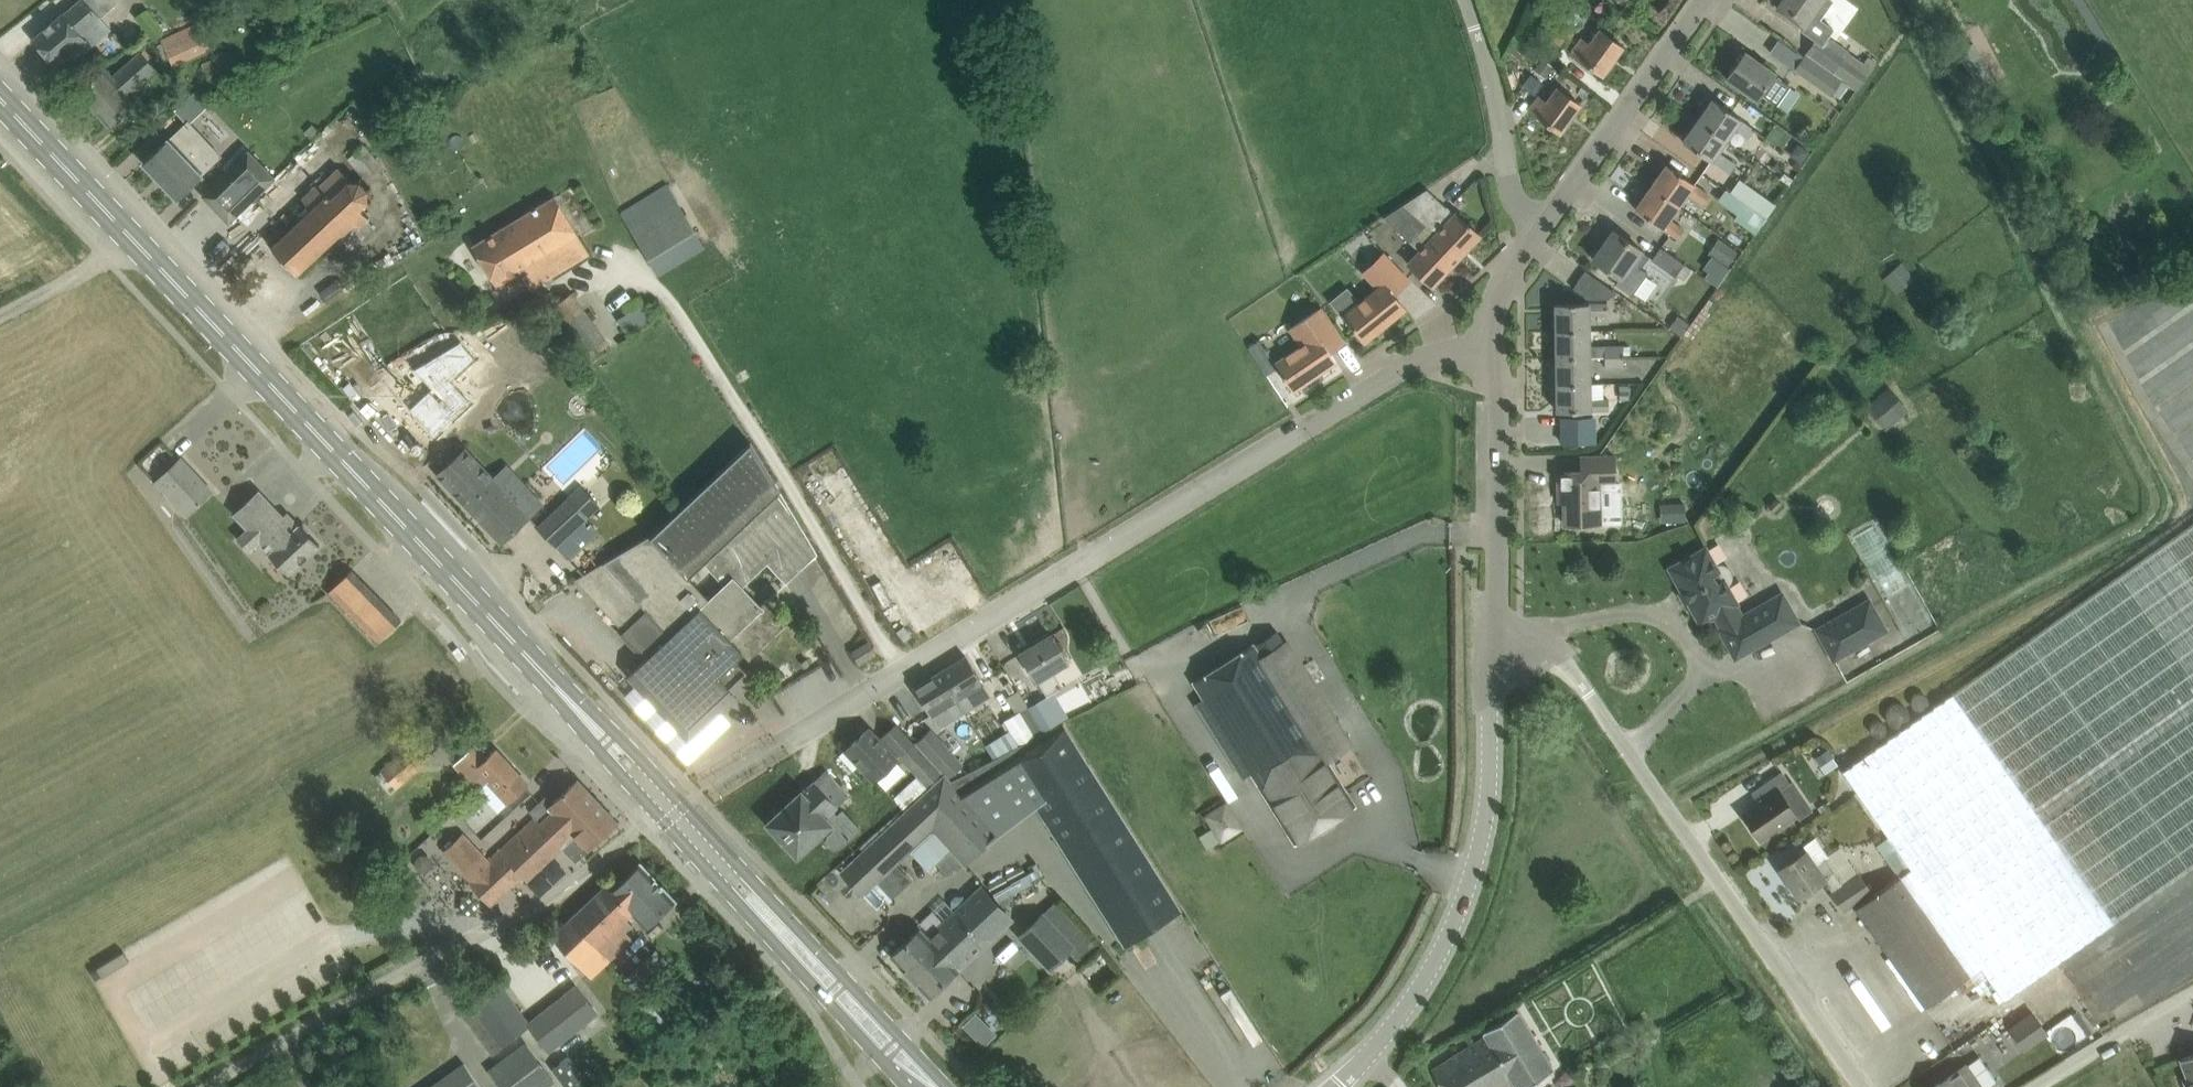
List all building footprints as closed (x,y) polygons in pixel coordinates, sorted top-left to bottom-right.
[(66,58),(67,56),(72,62),(111,28),(102,16),(116,4),(112,0),(81,0),(65,14),(62,14),(34,39),(57,65),(66,58)] [(1858,90),(1878,62),(1869,55),(1865,62),(1849,51),(1850,50),(1830,36),(1829,38),(1822,33),(1828,25),(1814,15),(1824,0),(1783,0),(1778,7),(1819,37),(1807,54),(1858,90)] [(179,62),(214,47),(202,19),(167,35),(179,62)] [(1582,37),(1571,52),(1603,75),(1624,46),(1601,29),(1591,43),(1582,37)] [(123,33),(121,30),(119,32),(113,36),(118,44),(127,38),(123,33)] [(109,124),(135,101),(130,96),(158,70),(141,52),(115,78),(107,69),(95,82),(92,80),(80,91),(109,124)] [(1776,76),(1777,74),(1746,52),(1728,78),(1759,100),(1763,94),(1778,104),(1791,86),(1776,76)] [(1987,64),(1981,53),(1964,62),(1970,73),(1987,64)] [(1796,70),(1832,95),(1833,93),(1841,99),(1851,86),(1857,90),(1858,90),(1807,54),(1796,70)] [(1546,77),(1554,65),(1543,57),(1535,69),(1546,77)] [(189,118),(191,120),(211,102),(197,87),(174,109),(186,121),(189,118)] [(1548,101),(1540,95),(1529,110),(1560,133),(1581,104),(1558,87),(1548,101)] [(1698,119),(1728,139),(1736,128),(1750,137),(1756,128),(1713,98),(1698,119)] [(144,161),(179,198),(223,155),(191,120),(189,118),(186,121),(144,161)] [(1683,140),(1730,173),(1737,163),(1719,151),(1728,139),(1698,119),(1683,140)] [(320,131),(312,122),(303,131),(312,140),(320,131)] [(1790,154),(1801,162),(1809,150),(1798,142),(1790,154)] [(364,144),(348,158),(365,177),(381,163),(364,144)] [(230,222),(275,178),(249,150),(203,194),(230,222)] [(1651,186),(1679,206),(1688,194),(1703,204),(1711,194),(1667,163),(1651,186)] [(269,243),(301,276),(303,275),(300,272),(313,259),(316,262),(317,261),(314,258),(326,247),(329,250),(330,249),(327,246),(339,235),(342,238),(343,237),(340,233),(353,222),(356,225),(357,225),(359,228),(370,218),(360,207),(368,200),(372,204),(376,200),(368,192),(373,189),(371,187),(366,189),(360,185),(363,179),(360,177),(357,181),(350,180),(339,169),(319,186),(317,184),(301,197),(312,210),(301,219),(298,215),(295,218),(298,221),(289,230),(286,227),(284,229),(287,232),(274,244),(271,241),(269,243)] [(1794,180),(1783,172),(1779,178),(1790,186),(1794,180)] [(654,273),(703,249),(672,183),(622,206),(654,273)] [(1727,188),(1726,191),(1766,219),(1776,205),(1747,184),(1738,196),(1727,188)] [(1636,208),(1679,238),(1685,230),(1670,219),(1679,206),(1651,186),(1636,208)] [(1460,256),(1481,234),(1457,212),(1455,214),(1445,204),(1428,188),(1406,202),(1429,225),(1439,234),(1460,256)] [(1756,233),(1766,219),(1726,191),(1719,200),(1738,214),(1735,218),(1756,233)] [(497,285),(507,279),(521,271),(531,288),(590,252),(556,196),(507,225),(473,245),(497,285)] [(1406,202),(1385,216),(1422,252),(1412,263),(1433,285),(1460,256),(1439,234),(1429,225),(1406,202)] [(1594,259),(1620,278),(1631,263),(1640,269),(1650,255),(1614,232),(1594,259)] [(1727,242),(1715,258),(1727,267),(1739,251),(1727,242)] [(1652,259),(1677,276),(1678,275),(1685,280),(1693,268),(1661,246),(1652,259)] [(1916,279),(1902,262),(1884,277),(1898,294),(1916,279)] [(1592,300),(1604,282),(1586,270),(1574,287),(1592,300)] [(1386,283),(1345,315),(1365,341),(1406,308),(1386,283)] [(583,354),(606,338),(575,292),(552,309),(583,354)] [(1556,303),(1556,330),(1591,330),(1590,314),(1609,314),(1608,302),(1556,303)] [(653,320),(643,304),(619,319),(629,335),(653,320)] [(1345,341),(1333,323),(1322,306),(1289,328),(1300,344),(1274,361),(1294,390),(1337,360),(1331,351),(1345,341)] [(1682,336),(1692,322),(1680,314),(1670,328),(1682,336)] [(1557,357),(1568,357),(1591,356),(1591,330),(1556,330),(1557,357)] [(410,408),(436,436),(473,401),(453,380),(477,357),(462,340),(414,368),(432,387),(410,408)] [(1606,356),(1624,356),(1623,344),(1606,345),(1606,356)] [(1557,357),(1557,383),(1591,383),(1591,356),(1568,357),(1557,357)] [(1624,367),(1624,356),(1606,356),(1606,367),(1624,367)] [(1558,410),(1569,411),(1610,412),(1610,401),(1592,401),(1591,383),(1557,383),(1558,410)] [(1621,399),(1630,399),(1630,386),(1621,386),(1621,399)] [(1909,408),(1890,386),(1871,403),(1867,407),(1886,428),(1889,426),(1909,408)] [(629,698),(689,762),(710,742),(716,736),(706,725),(738,695),(735,692),(752,676),(736,659),(731,665),(719,652),(724,647),(717,640),(723,634),(710,620),(698,607),(709,596),(690,575),(710,557),(729,578),(732,575),(738,580),(742,576),(749,583),(769,563),(773,560),(765,552),(773,544),(785,557),(786,556),(800,571),(819,553),(752,441),(684,506),(658,528),(651,537),(577,580),(625,630),(621,633),(646,659),(629,675),(637,684),(625,694),(629,698)] [(500,540),(502,542),(528,516),(486,471),(465,449),(438,475),(440,477),(440,476),(500,540)] [(1565,523),(1576,523),(1603,523),(1602,484),(1616,484),(1615,455),(1582,456),(1582,470),(1559,470),(1559,490),(1565,490),(1565,523)] [(181,457),(173,465),(157,480),(189,514),(213,491),(181,457)] [(600,506),(582,486),(539,526),(557,545),(575,528),(590,544),(602,532),(588,517),(600,506)] [(251,550),(260,542),(290,573),(321,544),(301,523),(296,528),(260,489),(234,514),(248,528),(238,538),(251,550)] [(1686,520),(1684,502),(1660,503),(1662,522),(1686,520)] [(1926,1006),(1981,967),(2004,999),(2192,866),(2192,524),(1843,771),(1889,836),(1877,844),(1900,876),(1856,907),(1926,1006)] [(769,563),(787,583),(800,571),(786,556),(785,557),(773,544),(765,552),(773,560),(769,563)] [(1736,656),(1798,621),(1782,594),(1742,616),(1734,603),(1736,602),(1727,586),(1731,582),(1733,578),(1733,574),(1732,569),(1729,566),(1725,564),(1720,563),(1715,565),(1706,548),(1671,568),(1702,622),(1715,614),(1723,627),(1721,628),(1736,656)] [(380,639),(402,619),(352,569),(332,591),(380,639)] [(743,653),(750,659),(788,623),(767,601),(762,606),(744,587),(738,580),(732,575),(729,578),(709,596),(698,607),(710,620),(723,634),(717,640),(724,647),(719,652),(731,665),(736,659),(743,653)] [(1834,662),(1890,630),(1870,596),(1815,627),(1834,662)] [(1022,652),(1047,695),(1062,686),(1052,669),(1067,659),(1052,634),(1022,652)] [(1262,656),(1254,644),(1195,681),(1296,842),(1356,805),(1328,760),(1352,745),(1286,641),(1262,656)] [(870,642),(853,652),(859,662),(876,652),(870,642)] [(967,655),(950,665),(943,669),(966,709),(990,693),(983,681),(967,655)] [(915,687),(931,713),(939,726),(954,716),(966,709),(943,669),(915,687)] [(1029,707),(1043,730),(1060,721),(1046,697),(1029,707)] [(1043,730),(1029,707),(1022,711),(1021,710),(1005,720),(1019,744),(1043,730)] [(944,773),(916,742),(910,735),(898,721),(881,736),(882,737),(887,743),(918,776),(928,787),(944,773)] [(1126,945),(1183,908),(1063,722),(952,780),(951,780),(948,777),(945,775),(930,789),(842,871),(864,894),(910,850),(911,850),(933,829),(934,830),(951,848),(964,863),(965,864),(1000,831),(1020,817),(1038,804),(1126,945)] [(847,749),(875,778),(895,760),(897,758),(869,728),(847,749)] [(916,742),(944,773),(945,775),(948,777),(964,763),(932,728),(916,742)] [(454,764),(498,812),(529,784),(527,782),(498,751),(499,750),(497,749),(487,758),(475,744),(454,764)] [(382,769),(398,788),(427,763),(412,745),(382,769)] [(1815,757),(1826,773),(1838,764),(1828,749),(1815,757)] [(1226,796),(1236,790),(1215,753),(1204,759),(1226,796)] [(798,855),(806,847),(829,826),(832,830),(824,837),(834,849),(857,827),(842,811),(835,817),(828,810),(845,793),(826,770),(803,791),(802,790),(768,822),(798,855)] [(1761,838),(1770,832),(1797,813),(1780,789),(1790,782),(1782,770),(1759,786),(1767,797),(1744,814),(1761,838)] [(904,808),(928,787),(918,776),(894,797),(904,808)] [(619,821),(578,778),(553,802),(547,796),(530,812),(535,817),(478,871),(452,844),(433,862),(461,891),(460,892),(461,893),(470,885),(489,906),(512,885),(517,890),(564,846),(577,860),(590,848),(590,849),(619,821)] [(1219,841),(1244,828),(1229,799),(1204,812),(1219,841)] [(1844,909),(1862,897),(1872,890),(1861,874),(1845,884),(1835,870),(1826,857),(1829,855),(1815,836),(1802,845),(1806,851),(1781,868),(1799,895),(1825,879),(1834,892),(1833,893),(1844,909)] [(951,848),(937,861),(949,874),(956,868),(957,869),(964,864),(964,863),(951,848)] [(634,913),(647,927),(676,900),(644,865),(638,865),(613,889),(608,883),(553,935),(591,975),(631,937),(625,931),(634,922),(629,917),(634,913)] [(912,974),(919,968),(999,902),(985,887),(931,937),(922,928),(892,955),(911,975),(912,974)] [(930,996),(938,988),(1013,917),(999,902),(919,968),(912,974),(911,975),(930,996)] [(1020,939),(1046,965),(1068,943),(1042,918),(1020,939)] [(493,1054),(529,1026),(531,1025),(529,1022),(499,982),(462,1011),(493,1054)] [(578,985),(529,1022),(531,1025),(529,1026),(549,1051),(599,1013),(578,985)] [(981,1046),(998,1034),(980,1009),(963,1021),(981,1046)] [(1445,1086),(1503,1086),(1514,1080),(1518,1086),(1523,1086),(1554,1068),(1518,1009),(1484,1030),(1487,1035),(1433,1069),(1445,1086)] [(2031,1010),(2009,1026),(2025,1049),(2048,1032),(2031,1010)] [(2059,1052),(2088,1042),(2079,1015),(2049,1025),(2059,1052)] [(507,1057),(490,1070),(502,1086),(545,1086),(554,1080),(526,1043),(507,1057)] [(569,1053),(552,1066),(568,1086),(572,1086),(587,1076),(569,1053)] [(2182,1058),(2189,1077),(2184,1079),(2187,1086),(2192,1086),(2192,1053),(2182,1058)] [(465,1063),(431,1086),(482,1086),(465,1063)] [(1966,1064),(1933,1086),(1982,1086),(1966,1064)]
